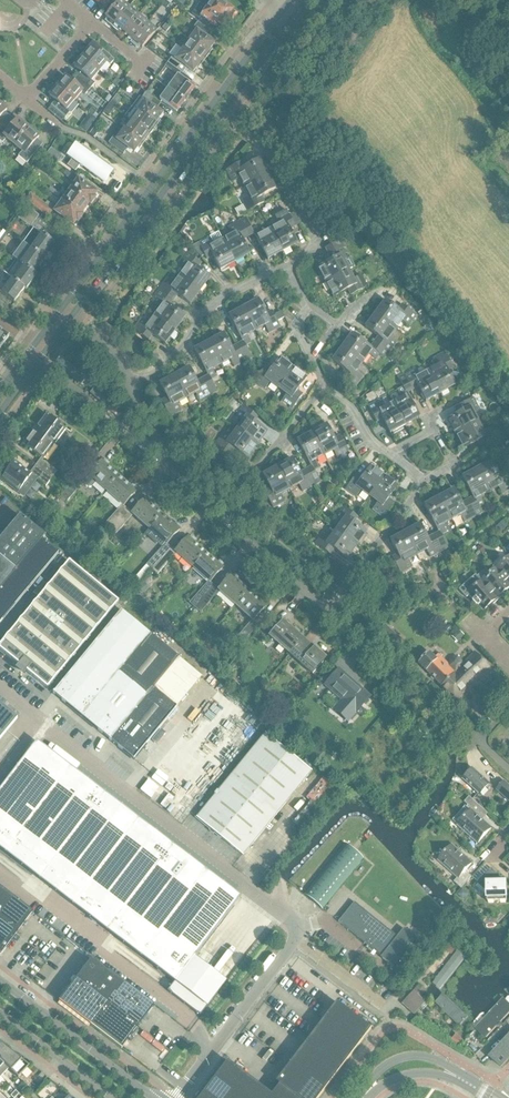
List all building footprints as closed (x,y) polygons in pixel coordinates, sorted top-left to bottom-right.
[(104,17),(109,20),(106,23),(112,27),(114,25),(129,7),(129,6),(133,2),(131,0),(119,0),(108,13),(104,17)] [(191,15),(199,21),(201,18),(214,28),(216,25),(225,32),(237,15),(216,0),(213,0),(205,12),(197,7),(191,15)] [(170,5),(165,1),(162,5),(166,9),(170,5)] [(114,25),(112,27),(117,32),(119,29),(123,33),(139,14),(129,7),(114,25)] [(139,14),(123,33),(132,40),(148,22),(139,14)] [(132,40),(130,43),(135,47),(138,45),(142,48),(157,30),(148,22),(132,40)] [(196,31),(189,41),(209,55),(212,50),(210,49),(214,44),(208,39),(212,33),(197,22),(193,29),(196,31)] [(166,24),(162,29),(166,32),(170,27),(166,24)] [(209,55),(189,41),(182,50),(202,65),(209,55)] [(150,42),(147,47),(152,52),(155,49),(154,46),(150,42)] [(80,57),(98,72),(106,63),(109,66),(114,60),(103,51),(98,56),(90,48),(85,53),(84,52),(80,57)] [(202,65),(182,50),(175,60),(172,57),(167,63),(182,74),(186,69),(192,73),(196,68),(198,69),(202,65)] [(98,72),(80,57),(76,60),(78,62),(74,67),(79,72),(75,77),(89,90),(94,84),(91,81),(98,72)] [(168,88),(185,101),(194,89),(177,76),(168,88)] [(59,81),(55,85),(74,101),(81,92),(85,95),(89,90),(75,77),(71,82),(65,77),(61,82),(59,81)] [(155,80),(163,86),(165,83),(157,77),(155,80)] [(112,83),(118,88),(121,83),(116,79),(112,83)] [(74,101),(55,85),(52,89),(53,91),(49,96),(55,101),(50,107),(65,119),(70,113),(66,110),(74,101)] [(185,101),(168,88),(159,101),(176,113),(179,110),(182,109),(184,106),(183,103),(185,101)] [(132,107),(157,125),(160,121),(158,120),(162,114),(156,110),(160,104),(146,93),(141,99),(139,98),(132,107)] [(105,94),(101,99),(107,103),(111,98),(105,94)] [(113,108),(109,105),(104,112),(108,115),(113,108)] [(157,125),(132,107),(125,117),(130,121),(150,135),(157,125)] [(8,120),(0,129),(0,142),(2,143),(6,139),(14,145),(29,127),(23,122),(22,123),(18,119),(13,125),(8,120)] [(150,135),(130,121),(123,130),(143,145),(150,135)] [(35,132),(29,127),(14,145),(22,152),(18,157),(26,164),(31,159),(36,163),(45,152),(40,148),(40,147),(34,142),(39,137),(34,133),(35,132)] [(143,145),(123,130),(116,140),(113,137),(108,144),(123,154),(127,149),(134,153),(138,148),(139,149),(143,145)] [(111,173),(107,170),(109,167),(110,167),(110,166),(82,146),(81,146),(81,147),(79,150),(75,147),(68,157),(72,160),(67,166),(67,167),(75,173),(75,172),(80,166),(104,183),(111,173)] [(244,188),(267,176),(259,161),(245,169),(241,163),(225,172),(231,183),(239,179),(244,188)] [(70,192),(88,205),(90,207),(96,199),(94,198),(96,194),(65,172),(63,175),(70,180),(70,181),(75,185),(70,192)] [(267,176),(244,188),(249,197),(241,201),(247,212),(263,204),(260,198),(275,190),(267,176)] [(16,177),(11,186),(17,189),(22,181),(16,177)] [(50,193),(57,198),(60,195),(52,189),(50,193)] [(88,205),(70,192),(62,202),(81,216),(88,205)] [(81,216),(62,202),(58,209),(53,205),(52,206),(47,202),(45,206),(31,195),(26,202),(48,218),(53,212),(73,226),(75,223),(77,224),(83,217),(81,216)] [(242,206),(235,210),(239,217),(246,213),(242,206)] [(26,208),(22,214),(34,223),(38,217),(26,208)] [(278,225),(269,230),(282,253),(297,245),(289,231),(295,228),(286,211),(274,217),(278,225)] [(34,223),(22,214),(17,219),(30,229),(34,223)] [(282,253),(269,230),(260,235),(256,227),(251,230),(245,218),(238,222),(247,238),(253,235),(267,261),(282,253)] [(231,236),(222,241),(234,264),(249,255),(242,241),(247,238),(238,222),(227,228),(231,236)] [(33,229),(22,244),(43,259),(54,244),(33,229)] [(234,264),(222,241),(213,245),(209,238),(197,244),(206,261),(212,257),(220,271),(234,264)] [(331,261),(317,269),(325,284),(347,271),(355,267),(341,241),(324,249),(331,261)] [(43,259),(22,244),(12,258),(16,261),(33,273),(43,259)] [(179,277),(200,292),(210,279),(196,269),(200,264),(186,253),(178,264),(184,269),(179,277)] [(16,261),(6,275),(24,289),(26,290),(36,275),(33,273),(16,261)] [(352,280),(347,271),(325,284),(333,298),(347,290),(350,296),(366,288),(360,276),(352,280)] [(13,304),(24,289),(6,275),(4,274),(0,279),(0,294),(13,304)] [(200,292),(179,277),(172,285),(166,281),(158,291),(173,302),(177,296),(190,306),(200,292)] [(173,302),(158,291),(154,297),(156,298),(153,303),(159,308),(153,317),(175,332),(185,319),(169,307),(173,302)] [(258,301),(243,309),(255,331),(264,327),(268,334),(280,328),(277,323),(284,319),(280,313),(274,317),(271,311),(265,315),(258,301)] [(384,301),(374,315),(395,330),(401,322),(408,327),(416,317),(401,306),(397,311),(384,301)] [(255,331),(243,309),(228,316),(242,342),(237,345),(245,362),(251,358),(245,347),(250,344),(246,336),(255,331)] [(395,330),(374,315),(364,328),(377,338),(373,343),(388,354),(396,343),(389,338),(395,330)] [(175,332),(153,317),(147,325),(141,320),(133,330),(148,341),(152,336),(165,346),(175,332)] [(1,348),(8,338),(0,332),(0,347),(1,348)] [(223,334),(208,342),(221,365),(230,361),(233,368),(245,362),(237,345),(231,349),(223,334)] [(351,334),(341,348),(362,364),(368,356),(375,361),(379,355),(384,359),(388,354),(373,343),(369,348),(351,334)] [(221,365),(208,342),(194,350),(208,376),(202,379),(211,396),(217,392),(210,381),(216,378),(212,370),(221,365)] [(362,364),(341,348),(331,361),(344,371),(340,377),(355,388),(363,377),(356,372),(362,364)] [(437,367),(428,371),(440,395),(454,387),(446,372),(452,369),(443,353),(433,359),(437,367)] [(86,379),(62,358),(61,358),(56,365),(81,386),(86,379)] [(277,389),(293,369),(280,359),(270,372),(265,368),(254,382),(264,390),(269,383),(277,389)] [(211,396),(202,379),(196,382),(188,368),(173,376),(186,399),(195,394),(199,402),(211,396)] [(293,369),(277,389),(286,396),(280,403),(291,410),(302,395),(297,392),(306,379),(293,369)] [(440,395),(428,371),(419,376),(414,369),(403,375),(411,392),(417,388),(425,403),(440,395)] [(400,399),(392,404),(404,427),(419,419),(406,395),(411,392),(403,375),(397,378),(402,388),(396,391),(400,399)] [(186,399),(173,376),(159,384),(167,399),(161,401),(170,418),(181,412),(177,404),(186,399)] [(90,394),(106,409),(112,402),(95,388),(90,394)] [(457,415),(446,421),(454,435),(477,423),(473,416),(481,412),(474,398),(454,409),(457,415)] [(404,427),(392,404),(382,409),(378,401),(367,407),(376,424),(381,420),(389,435),(404,427)] [(236,431),(257,446),(267,433),(253,423),(257,418),(243,407),(235,417),(242,423),(236,431)] [(33,429),(54,445),(66,430),(44,414),(33,429)] [(477,423),(454,435),(462,450),(476,442),(480,448),(496,439),(490,428),(482,432),(477,423)] [(325,425),(311,433),(323,457),(332,452),(336,459),(348,453),(339,437),(333,440),(325,425)] [(54,445),(33,429),(21,444),(43,460),(54,445)] [(257,446),(236,431),(230,439),(223,434),(211,450),(226,461),(234,450),(247,460),(257,446)] [(323,457),(311,433),(296,441),(310,467),(304,470),(314,487),(319,484),(313,472),(318,469),(314,462),(323,457)] [(75,460),(82,467),(93,454),(86,448),(75,460)] [(291,459),(276,467),(289,491),(298,486),(302,493),(314,487),(304,470),(299,474),(291,459)] [(39,460),(34,468),(51,481),(57,473),(39,460)] [(0,480),(0,482),(17,494),(23,498),(36,481),(46,488),(51,481),(34,468),(29,474),(13,462),(0,480)] [(79,475),(61,497),(67,502),(83,483),(88,488),(91,488),(95,483),(106,492),(119,477),(101,462),(88,477),(87,476),(84,479),(79,475)] [(488,493),(497,488),(501,496),(508,492),(508,482),(504,473),(498,476),(490,462),(475,470),(488,493)] [(289,491),(276,467),(262,475),(269,490),(264,493),(273,509),(284,503),(280,496),(289,491)] [(368,498),(384,477),(371,467),(361,480),(355,476),(344,491),(355,499),(360,492),(368,498)] [(488,493),(475,470),(461,478),(472,498),(466,501),(475,518),(481,514),(478,508),(483,506),(479,498),(488,493)] [(121,506),(102,527),(108,532),(127,511),(123,508),(136,493),(119,477),(106,492),(121,506)] [(384,477),(368,498),(376,504),(371,511),(382,519),(393,504),(388,500),(397,487),(384,477)] [(475,518),(466,501),(460,505),(452,490),(438,498),(450,521),(459,516),(463,524),(475,518)] [(450,521),(438,498),(423,506),(438,533),(432,536),(441,552),(447,549),(440,536),(445,534),(441,526),(450,521)] [(127,511),(108,532),(113,537),(132,516),(148,530),(155,522),(162,515),(144,500),(131,515),(127,511)] [(335,531),(356,547),(366,533),(353,524),(357,518),(342,507),(334,518),(341,523),(335,531)] [(146,566),(143,570),(147,574),(151,570),(152,570),(170,549),(166,546),(179,531),(169,522),(162,515),(155,522),(148,530),(144,534),(160,548),(146,565),(146,566)] [(58,555),(41,541),(44,538),(20,516),(0,540),(0,624),(58,555)] [(441,552),(432,536),(427,539),(419,525),(404,533),(416,556),(425,551),(429,559),(441,552)] [(356,547),(335,531),(329,540),(322,535),(315,545),(330,556),(333,551),(346,560),(356,547)] [(416,556),(404,533),(389,541),(397,555),(391,559),(400,575),(412,568),(408,561),(416,556)] [(170,549),(152,570),(157,575),(176,554),(192,568),(205,553),(188,538),(174,553),(170,549)] [(207,582),(189,604),(194,609),(213,587),(209,584),(223,569),(205,553),(192,568),(207,582)] [(508,556),(494,569),(508,586),(508,557),(508,556)] [(0,645),(0,650),(18,665),(18,670),(21,672),(26,672),(47,689),(117,602),(68,562),(0,645)] [(476,577),(497,601),(503,596),(502,594),(508,588),(508,586),(494,569),(489,573),(485,569),(476,577)] [(497,601),(476,577),(475,575),(458,590),(466,598),(468,596),(482,612),(491,604),(492,606),(497,601)] [(213,587),(194,609),(200,614),(219,592),(235,607),(249,592),(231,576),(218,591),(213,587)] [(141,595),(149,588),(144,582),(136,589),(141,595)] [(251,621),(232,642),(238,648),(258,625),(253,621),(266,607),(249,592),(235,607),(251,621)] [(120,611),(52,693),(79,716),(147,633),(120,611)] [(291,656),(304,641),(282,621),(269,636),(291,656)] [(458,630),(451,637),(457,643),(464,636),(458,630)] [(147,633),(79,716),(106,738),(174,655),(147,633)] [(304,641),(291,656),(312,675),(326,660),(304,641)] [(434,681),(449,666),(441,658),(442,656),(440,654),(439,656),(438,655),(434,658),(428,653),(417,664),(434,681)] [(474,653),(463,664),(478,679),(489,668),(474,653)] [(174,655),(106,738),(133,760),(176,708),(153,689),(178,658),(174,655)] [(449,666),(434,681),(455,702),(478,679),(463,664),(457,658),(453,658),(450,661),(449,666)] [(337,670),(324,685),(344,703),(336,712),(347,722),(369,698),(337,670)] [(16,719),(0,705),(0,738),(16,719)] [(493,708),(485,716),(490,721),(498,713),(493,708)] [(196,819),(242,857),(311,772),(265,734),(196,819)] [(5,854),(70,769),(36,743),(0,790),(0,850),(5,854)] [(316,746),(310,754),(316,760),(323,752),(316,746)] [(430,775),(416,764),(410,772),(424,783),(430,775)] [(70,769),(5,854),(39,880),(104,795),(70,769)] [(480,795),(486,788),(488,790),(491,786),(473,769),(463,780),(480,795)] [(508,802),(508,787),(504,782),(496,791),(508,802)] [(104,795),(39,880),(73,905),(138,820),(104,795)] [(488,814),(469,797),(464,803),(468,806),(466,808),(471,812),(458,826),(477,844),(491,829),(482,821),(488,814)] [(138,820),(73,905),(107,931),(172,846),(138,820)] [(344,843),(303,894),(322,910),(363,859),(344,843)] [(172,846),(107,931),(140,957),(205,872),(172,846)] [(454,882),(461,889),(471,877),(464,871),(471,863),(452,846),(439,861),(458,878),(454,882)] [(506,883),(491,869),(477,884),(487,893),(487,902),(507,902),(506,883)] [(205,872),(140,957),(174,983),(167,991),(200,1016),(226,982),(194,958),(202,947),(228,913),(239,898),(205,872)] [(33,914),(0,888),(0,957),(33,914)] [(380,956),(380,957),(392,967),(415,939),(403,929),(396,937),(353,903),(338,922),(380,956)] [(458,952),(433,983),(442,990),(467,959),(458,952)] [(136,1029),(154,1006),(92,958),(59,1002),(121,1049),(128,1041),(138,1049),(147,1037),(136,1029)] [(412,992),(410,994),(422,1006),(425,1003),(419,998),(425,990),(418,985),(412,992)] [(407,998),(401,1004),(413,1015),(422,1006),(410,994),(407,998)] [(434,1003),(460,1028),(467,1020),(442,995),(434,1003)] [(508,1014),(508,1006),(502,999),(475,1027),(486,1038),(508,1014)] [(198,1097),(318,1097),(370,1029),(336,1002),(275,1083),(278,1085),(271,1095),(226,1061),(198,1097)] [(0,1046),(0,1062),(8,1069),(18,1079),(29,1067),(16,1057),(15,1058),(9,1053),(9,1052),(1,1045),(0,1046)] [(503,1045),(490,1058),(501,1068),(508,1059),(508,1050),(503,1045)] [(18,1088),(21,1091),(26,1086),(23,1083),(18,1088)]
